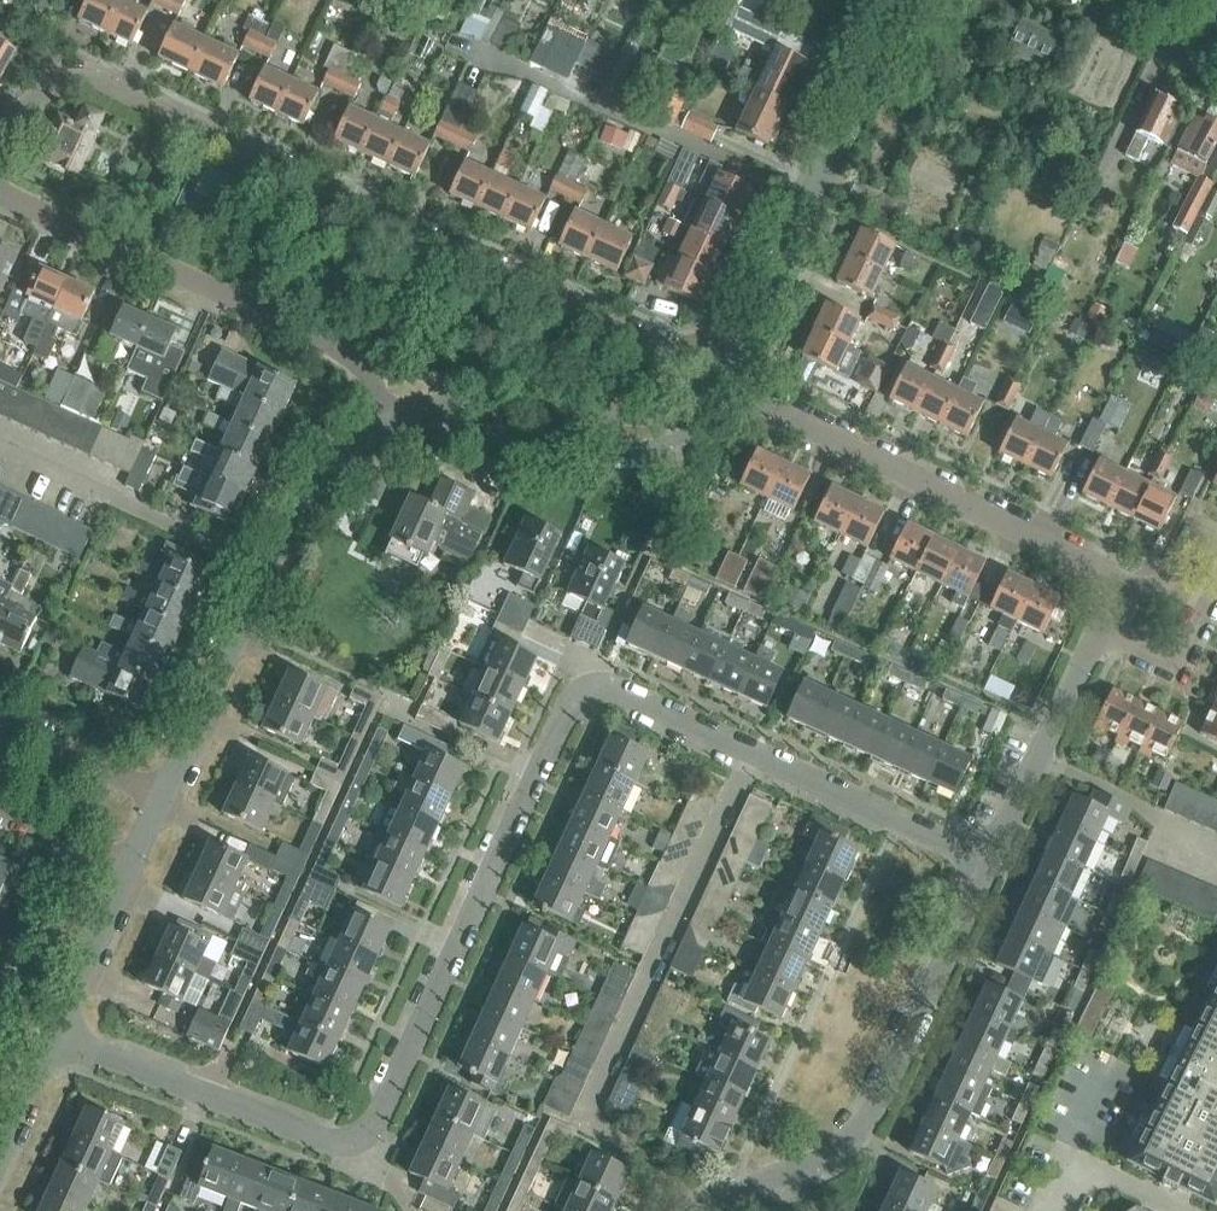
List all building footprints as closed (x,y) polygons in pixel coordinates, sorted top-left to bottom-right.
[(50,0),(32,0),(36,15),(53,9),(50,0)] [(119,0),(88,0),(78,21),(105,34),(121,1),(119,0)] [(105,34),(133,46),(148,14),(134,7),(137,1),(135,0),(121,0),(121,1),(105,34)] [(170,0),(153,0),(151,4),(165,10),(170,0)] [(165,10),(178,17),(186,1),(191,4),(193,0),(170,0),(165,10)] [(468,13),(480,18),(488,0),(474,0),(468,13)] [(757,91),(788,106),(807,66),(796,60),(803,46),(805,41),(743,11),(736,26),(765,40),(762,45),(776,51),(762,80),(745,72),(740,83),(757,91)] [(480,18),(468,13),(460,32),(482,42),(491,22),(480,18)] [(249,32),(242,46),(256,53),(263,38),(265,39),(270,27),(249,17),(243,29),(249,32)] [(490,44),(507,52),(520,26),(503,18),(490,44)] [(270,27),(265,39),(276,44),(277,45),(283,32),(285,28),(273,22),(270,27)] [(1007,52),(1043,70),(1058,40),(1022,22),(1007,52)] [(397,40),(415,38),(414,23),(396,25),(397,40)] [(160,59),(191,74),(207,41),(175,26),(160,59)] [(564,55),(575,61),(586,38),(575,33),(564,55)] [(263,38),(256,53),(269,60),(276,44),(265,39),(263,38)] [(587,39),(576,62),(588,68),(599,45),(587,39)] [(207,41),(191,74),(223,88),(238,55),(207,41)] [(814,45),(805,41),(803,46),(799,53),(808,57),(814,45)] [(16,53),(0,43),(0,80),(16,53)] [(619,55),(600,45),(588,68),(593,70),(588,80),(603,88),(619,55)] [(345,76),(350,66),(356,56),(334,46),(323,68),(328,71),(322,84),(338,91),(345,76)] [(623,48),(604,88),(623,98),(643,58),(623,48)] [(250,101),(277,114),(293,81),(266,68),(250,101)] [(338,91),(354,99),(361,83),(345,76),(338,91)] [(379,79),(375,89),(377,95),(384,99),(391,84),(379,79)] [(320,94),(303,86),(293,81),(277,114),(304,127),(320,94)] [(434,136),(452,145),(464,121),(477,93),(458,83),(434,136)] [(534,118),(530,127),(543,133),(552,113),(539,107),(546,92),(532,86),(531,89),(527,97),(520,112),(534,118)] [(664,86),(650,116),(671,125),(685,95),(664,86)] [(377,121),(362,154),(388,166),(403,133),(390,127),(405,96),(392,90),(377,121)] [(768,147),(788,106),(757,91),(737,132),(768,147)] [(1125,157),(1136,162),(1146,140),(1162,148),(1174,121),(1181,107),(1155,95),(1125,157)] [(335,141),(362,154),(377,121),(350,108),(335,141)] [(94,136),(103,118),(86,109),(79,124),(66,117),(55,123),(40,156),(78,174),(96,137),(94,136)] [(681,131),(711,144),(718,128),(688,114),(681,131)] [(1216,143),(1216,124),(1207,119),(1204,123),(1194,118),(1170,164),(1197,177),(1173,227),(1185,234),(1211,183),(1200,177),(1216,143)] [(452,145),(470,153),(477,138),(476,137),(480,128),(464,121),(452,145)] [(1183,125),(1174,121),(1162,148),(1170,152),(1183,125)] [(622,150),(628,136),(607,128),(601,144),(621,152),(622,150)] [(628,136),(622,150),(633,154),(640,136),(629,132),(628,136)] [(403,133),(388,166),(415,178),(430,146),(403,133)] [(645,148),(652,151),(655,143),(648,140),(645,148)] [(177,145),(165,144),(164,159),(175,160),(177,145)] [(565,198),(572,183),(573,183),(583,161),(568,154),(558,177),(557,176),(550,191),(565,198)] [(503,155),(496,170),(509,175),(515,161),(503,155)] [(701,186),(711,191),(705,203),(740,220),(754,191),(719,174),(721,167),(699,157),(693,168),(705,174),(701,186)] [(450,195),(478,208),(493,175),(466,162),(450,195)] [(681,190),(686,179),(672,172),(667,184),(681,190)] [(519,187),(506,181),(493,175),(478,208),(504,221),(519,187)] [(565,198),(579,204),(587,190),(573,183),(572,183),(565,198)] [(658,206),(671,212),(681,191),(668,185),(658,206)] [(519,187),(504,221),(531,233),(547,200),(519,187)] [(1216,208),(1216,197),(1210,193),(1199,216),(1210,222),(1216,208)] [(900,220),(907,207),(879,194),(872,207),(900,220)] [(726,248),(740,220),(705,203),(696,199),(683,227),(726,248)] [(558,246),(588,260),(604,227),(575,213),(558,246)] [(1197,217),(1184,244),(1185,245),(1193,249),(1207,222),(1197,217)] [(675,243),(676,241),(683,227),(670,221),(662,237),(675,243)] [(604,227),(588,260),(617,275),(633,241),(604,227)] [(678,259),(713,276),(726,248),(683,227),(676,241),(685,245),(678,259)] [(863,232),(850,258),(884,274),(897,248),(863,232)] [(1031,268),(1045,274),(1046,272),(1059,247),(1045,240),(1031,268)] [(641,242),(634,258),(642,262),(650,247),(641,242)] [(1177,248),(1169,244),(1167,250),(1174,253),(1177,248)] [(1185,263),(1193,249),(1185,245),(1178,259),(1185,263)] [(13,252),(12,250),(4,246),(1,247),(0,250),(0,294),(16,257),(12,255),(13,252)] [(905,252),(900,265),(912,271),(918,258),(905,252)] [(624,278),(633,283),(644,263),(642,262),(634,258),(633,258),(624,278)] [(884,274),(850,258),(837,284),(871,300),(884,274)] [(699,305),(713,276),(678,259),(672,272),(664,268),(656,285),(699,305)] [(644,263),(633,283),(643,288),(653,267),(644,263)] [(36,349),(37,346),(41,338),(54,310),(67,282),(39,269),(26,298),(19,314),(32,321),(22,343),(36,349)] [(1045,274),(1039,286),(1054,293),(1060,279),(1046,272),(1045,274)] [(94,294),(67,282),(41,338),(37,346),(33,355),(46,361),(54,343),(51,342),(57,329),(76,338),(83,322),(82,322),(94,294)] [(969,323),(984,331),(1004,290),(990,283),(969,323)] [(1099,323),(1106,309),(1095,304),(1088,318),(1099,323)] [(873,305),(867,318),(893,331),(899,318),(873,305)] [(827,307),(815,331),(848,348),(860,323),(827,307)] [(111,365),(121,342),(137,349),(150,321),(124,308),(111,335),(106,333),(95,357),(111,365)] [(1074,317),(1069,328),(1082,335),(1088,324),(1074,317)] [(1158,317),(1144,345),(1185,363),(1186,362),(1198,337),(1158,317)] [(184,353),(170,347),(176,333),(150,321),(137,349),(126,371),(146,380),(141,392),(162,402),(184,353)] [(942,342),(948,345),(954,332),(939,324),(931,340),(940,344),(941,342),(942,342)] [(848,348),(815,331),(802,358),(848,381),(861,354),(848,348)] [(1186,362),(1202,370),(1216,340),(1216,339),(1201,331),(1186,362)] [(942,342),(936,354),(948,360),(954,348),(948,345),(942,342)] [(283,415),(283,414),(296,386),(222,352),(208,383),(217,387),(245,400),(246,398),(283,415)] [(936,354),(929,369),(934,371),(942,374),(948,360),(936,354)] [(188,357),(183,367),(192,371),(197,362),(188,357)] [(876,394),(888,367),(869,358),(864,388),(876,394)] [(890,401),(916,414),(932,381),(930,380),(934,371),(929,369),(930,366),(922,363),(917,374),(906,368),(890,401)] [(0,383),(10,388),(15,390),(23,372),(8,366),(0,383)] [(61,406),(70,388),(75,377),(58,370),(45,399),(61,406)] [(75,377),(70,388),(62,407),(93,421),(106,392),(75,377)] [(1008,379),(1002,392),(1015,398),(1021,385),(1008,379)] [(957,393),(941,426),(967,439),(983,406),(970,399),(976,386),(964,380),(957,393)] [(916,414),(941,426),(957,393),(932,381),(916,414)] [(10,388),(0,383),(0,409),(10,388)] [(234,425),(271,442),(283,415),(246,398),(245,400),(217,387),(213,398),(241,410),(234,425)] [(23,394),(15,390),(10,388),(0,409),(0,416),(11,421),(23,394)] [(1215,397),(1201,390),(1193,406),(1207,412),(1215,397)] [(1002,392),(995,405),(1008,411),(1015,398),(1002,392)] [(24,427),(36,400),(23,394),(11,421),(24,427)] [(1109,396),(1096,422),(1105,426),(1115,432),(1128,406),(1109,396)] [(37,433),(50,406),(36,400),(24,427),(37,433)] [(37,433),(41,435),(51,439),(63,411),(50,406),(37,433)] [(171,424),(177,413),(166,407),(161,419),(171,424)] [(1035,409),(1027,426),(1015,420),(999,454),(1026,467),(1042,434),(1050,416),(1035,409)] [(76,417),(63,411),(51,439),(64,445),(76,417)] [(201,424),(229,436),(221,452),(258,469),(271,442),(234,425),(206,412),(201,424)] [(115,413),(108,429),(121,435),(128,420),(115,413)] [(1042,434),(1026,467),(1052,480),(1069,447),(1054,440),(1063,423),(1050,416),(1042,434)] [(77,451),(89,423),(76,417),(64,445),(77,451)] [(1092,420),(1086,433),(1099,439),(1105,426),(1096,422),(1092,420)] [(90,457),(103,429),(89,423),(77,451),(90,457)] [(116,435),(103,429),(90,457),(104,463),(116,435)] [(1086,433),(1080,446),(1093,452),(1099,439),(1086,433)] [(104,463),(117,469),(130,441),(116,435),(104,463)] [(143,449),(146,442),(132,436),(130,441),(117,469),(109,488),(123,494),(126,487),(143,449)] [(189,451),(216,464),(209,480),(246,497),(258,469),(221,452),(194,440),(189,451)] [(1160,448),(1154,461),(1168,467),(1174,455),(1160,448)] [(156,455),(143,449),(126,487),(140,493),(156,455)] [(740,486),(767,499),(784,465),(757,451),(740,486)] [(1082,495),(1108,507),(1125,473),(1099,461),(1082,495)] [(1154,461),(1148,473),(1154,477),(1162,480),(1168,467),(1154,461)] [(784,465),(767,499),(769,500),(763,511),(784,522),(789,510),(794,512),(811,478),(784,465)] [(202,493),(205,488),(196,508),(233,525),(246,497),(209,480),(181,467),(175,481),(202,493)] [(1189,470),(1177,493),(1189,499),(1201,476),(1189,470)] [(1108,507),(1133,520),(1150,486),(1125,473),(1108,507)] [(1154,477),(1150,486),(1133,520),(1159,532),(1175,498),(1159,491),(1164,481),(1162,480),(1154,477)] [(433,508),(412,499),(387,553),(419,568),(424,556),(426,557),(432,544),(443,549),(442,551),(470,564),(491,519),(470,509),(475,497),(444,483),(433,508)] [(2,488),(1,488),(0,490),(0,522),(2,523),(15,494),(2,488)] [(815,523),(841,536),(858,501),(832,489),(815,523)] [(15,529),(28,500),(15,494),(2,523),(15,529)] [(28,535),(41,506),(28,500),(15,529),(28,535)] [(858,501),(841,536),(867,549),(884,514),(858,501)] [(55,513),(44,508),(41,506),(28,535),(41,541),(55,513)] [(41,541),(55,547),(68,519),(55,513),(41,541)] [(55,547),(68,554),(81,525),(68,519),(55,547)] [(525,575),(519,589),(536,597),(563,537),(526,520),(505,566),(525,575)] [(81,559),(94,531),(81,525),(68,554),(81,559)] [(890,559),(917,573),(934,538),(907,525),(890,559)] [(917,573),(943,586),(960,551),(934,538),(917,573)] [(150,579),(160,585),(159,586),(195,603),(208,575),(192,568),(197,558),(165,543),(154,569),(139,561),(133,573),(149,580),(150,579)] [(574,640),(596,650),(613,615),(603,610),(624,565),(587,548),(566,595),(586,604),(580,617),(584,619),(574,640)] [(737,556),(738,555),(729,551),(716,578),(725,581),(735,560),(737,556)] [(960,551),(943,586),(956,592),(951,604),(963,609),(968,598),(969,599),(987,564),(960,551)] [(841,573),(852,578),(860,560),(850,555),(841,573)] [(735,560),(724,583),(734,588),(747,560),(737,556),(735,560)] [(762,599),(778,568),(759,559),(744,590),(762,599)] [(888,566),(877,561),(864,589),(875,594),(888,566)] [(688,588),(693,578),(674,570),(670,580),(688,588)] [(11,590),(22,596),(31,576),(20,571),(11,590)] [(1011,632),(1016,622),(1034,587),(1007,574),(984,620),(998,626),(998,625),(1011,632)] [(711,587),(693,578),(688,588),(700,594),(701,594),(706,597),(711,587)] [(859,589),(844,581),(829,612),(844,620),(859,589)] [(11,591),(10,591),(12,588),(0,582),(0,614),(11,591)] [(786,583),(775,606),(790,613),(792,609),(803,614),(812,594),(786,583)] [(120,602),(146,614),(182,630),(195,603),(159,586),(153,599),(126,587),(120,602)] [(1034,587),(1016,622),(1043,636),(1060,601),(1034,587)] [(688,588),(683,599),(696,605),(701,594),(700,594),(688,588)] [(496,624),(522,636),(529,622),(521,619),(528,604),(509,595),(496,624)] [(744,611),(748,603),(729,595),(725,603),(744,611)] [(767,611),(748,603),(744,611),(763,620),(767,611)] [(542,610),(536,608),(528,604),(521,619),(529,622),(536,625),(542,610)] [(0,614),(0,645),(21,655),(37,620),(16,610),(4,605),(0,614)] [(627,646),(656,659),(672,623),(644,610),(627,646)] [(656,659),(683,672),(700,636),(686,629),(691,619),(681,614),(677,612),(672,623),(656,659)] [(134,641),(170,657),(182,630),(146,614),(140,628),(115,617),(109,629),(134,641)] [(781,628),(799,636),(803,627),(785,619),(781,628)] [(949,636),(960,641),(968,624),(958,619),(949,636)] [(487,670),(524,687),(537,660),(516,650),(522,636),(496,624),(489,639),(485,636),(472,664),(487,670)] [(700,636),(683,672),(711,684),(732,637),(705,625),(700,636)] [(998,651),(1007,634),(996,628),(988,646),(998,651)] [(58,637),(48,632),(39,650),(49,654),(58,637)] [(807,650),(822,656),(828,642),(813,635),(807,650)] [(755,661),(740,654),(745,643),(732,637),(711,684),(738,697),(755,661)] [(884,639),(879,650),(897,657),(902,647),(884,639)] [(828,651),(848,660),(853,649),(833,640),(828,651)] [(95,655),(122,667),(121,668),(157,684),(170,657),(134,641),(127,657),(100,644),(95,655)] [(1037,648),(1026,643),(1018,661),(1029,666),(1037,648)] [(760,648),(755,661),(738,697),(766,710),(783,674),(767,667),(773,654),(760,648)] [(853,649),(848,660),(866,668),(871,656),(853,649)] [(70,678),(145,712),(157,686),(83,650),(70,678)] [(440,681),(452,655),(442,650),(430,677),(440,681)] [(884,676),(904,685),(910,673),(889,664),(884,676)] [(487,670),(474,698),(511,715),(524,687),(487,670)] [(276,701),(313,719),(323,723),(337,693),(323,686),(322,689),(289,673),(276,701)] [(910,673),(904,685),(922,693),(927,681),(910,673)] [(788,719),(816,732),(833,697),(804,683),(788,719)] [(355,687),(349,700),(365,707),(376,712),(381,699),(355,687)] [(965,697),(945,689),(939,700),(960,709),(965,697)] [(1106,731),(1118,737),(1136,702),(1113,690),(1093,730),(1104,735),(1106,731)] [(816,732),(844,744),(860,709),(833,697),(816,732)] [(965,697),(960,709),(978,717),(983,705),(965,697)] [(511,715),(474,698),(461,727),(498,744),(511,715)] [(313,719),(276,701),(263,730),(300,747),(313,719)] [(1129,742),(1141,748),(1158,713),(1136,702),(1118,737),(1116,741),(1127,746),(1129,742)] [(423,708),(417,721),(450,737),(456,722),(422,706),(421,707),(423,708)] [(995,738),(1006,715),(990,708),(980,732),(995,738)] [(844,744),(872,757),(888,722),(860,709),(844,744)] [(1211,711),(1199,735),(1216,743),(1216,714),(1211,711)] [(1158,713),(1141,748),(1138,752),(1149,757),(1151,753),(1166,760),(1183,725),(1158,713)] [(359,720),(352,736),(362,741),(370,725),(359,720)] [(872,757),(899,770),(915,735),(888,722),(872,757)] [(395,738),(427,753),(414,781),(451,798),(464,770),(445,761),(450,749),(400,726),(395,738)] [(378,729),(365,758),(375,763),(388,734),(378,729)] [(899,770),(927,783),(943,747),(915,735),(899,770)] [(352,736),(344,753),(354,758),(362,741),(352,736)] [(597,768),(634,785),(656,795),(663,781),(641,771),(647,756),(610,739),(597,768)] [(943,747),(927,783),(955,796),(972,760),(943,747)] [(1110,756),(1106,765),(1117,770),(1121,761),(1110,756)] [(365,758),(352,786),(362,791),(375,763),(365,758)] [(236,787),(274,805),(287,776),(249,759),(236,787)] [(321,759),(315,772),(342,784),(348,771),(338,766),(321,759)] [(597,768),(585,795),(622,812),(634,785),(597,768)] [(1158,771),(1150,786),(1164,793),(1171,778),(1158,771)] [(315,772),(309,785),(326,793),(336,798),(342,784),(315,772)] [(392,787),(408,795),(401,809),(438,826),(451,798),(414,781),(398,774),(392,787)] [(697,796),(723,784),(703,774),(694,794),(697,796)] [(1178,816),(1189,789),(1175,782),(1163,810),(1178,816)] [(352,786),(339,814),(349,818),(362,791),(352,786)] [(274,805),(236,787),(223,815),(260,833),(274,805)] [(1204,795),(1189,789),(1178,816),(1192,822),(1204,795)] [(1127,826),(1134,811),(1096,794),(1090,806),(1074,798),(1061,826),(1098,843),(1110,818),(1127,826)] [(585,795),(572,823),(609,840),(622,812),(585,795)] [(1206,796),(1204,795),(1192,822),(1206,829),(1216,806),(1216,801),(1206,796)] [(772,806),(750,797),(759,823),(764,825),(772,806)] [(320,806),(312,823),(323,827),(330,811),(320,806)] [(1206,829),(1216,834),(1216,806),(1206,829)] [(401,809),(388,837),(425,854),(438,826),(401,809)] [(339,814),(327,841),(337,846),(349,818),(339,814)] [(858,853),(843,846),(848,833),(812,816),(802,837),(817,843),(808,864),(845,881),(858,853)] [(682,830),(689,843),(698,839),(705,823),(701,821),(682,830)] [(312,823),(305,839),(315,844),(323,827),(312,823)] [(609,840),(572,823),(559,851),(597,868),(609,840)] [(1049,853),(1085,870),(1098,843),(1061,826),(1049,853)] [(653,849),(665,855),(668,849),(674,836),(661,830),(653,849)] [(674,836),(668,849),(672,851),(689,843),(682,830),(675,833),(674,836)] [(425,854),(388,837),(377,831),(364,859),(376,864),(413,881),(425,854)] [(732,837),(724,853),(727,862),(741,855),(736,839),(732,837)] [(1131,858),(1141,863),(1149,844),(1139,840),(1131,858)] [(209,844),(196,872),(234,890),(247,862),(209,844)] [(283,844),(276,858),(303,870),(309,856),(299,851),(283,844)] [(603,870),(597,868),(559,851),(547,878),(584,895),(598,901),(605,886),(597,882),(603,870)] [(322,852),(309,880),(333,892),(340,878),(325,871),(332,856),(322,852)] [(1036,881),(1073,898),(1085,870),(1049,853),(1036,881)] [(741,855),(727,862),(733,878),(738,880),(745,866),(741,855)] [(276,858),(270,871),(287,878),(297,883),(303,870),(276,858)] [(1133,881),(1141,863),(1131,858),(1123,877),(1133,881)] [(1138,886),(1151,892),(1162,866),(1150,860),(1138,886)] [(23,872),(0,861),(0,920),(23,872)] [(413,881),(376,864),(363,893),(400,910),(413,881)] [(795,892),(832,909),(845,881),(808,864),(795,892)] [(1162,866),(1151,892),(1165,898),(1177,872),(1162,866)] [(234,890),(196,872),(183,901),(231,923),(244,895),(234,890)] [(1177,872),(1165,898),(1179,904),(1190,878),(1177,872)] [(534,907),(571,924),(577,926),(583,913),(577,910),(584,895),(547,878),(534,907)] [(675,878),(657,885),(664,898),(672,894),(679,880),(675,878)] [(1190,909),(1201,883),(1190,878),(1179,904),(1190,909)] [(309,880),(300,899),(310,904),(324,911),(333,892),(309,880)] [(1023,909),(1060,925),(1073,898),(1036,881),(1023,909)] [(1190,909),(1202,915),(1213,889),(1201,883),(1190,909)] [(664,898),(657,885),(650,888),(643,904),(648,906),(664,898)] [(1214,920),(1216,912),(1216,890),(1213,889),(1202,915),(1214,920)] [(281,890),(273,908),(283,913),(291,895),(281,890)] [(795,892),(790,903),(782,919),(820,936),(832,909),(795,892)] [(706,893),(699,909),(702,917),(716,912),(710,895),(706,893)] [(1112,895),(1105,913),(1116,918),(1124,901),(1112,895)] [(297,905),(290,920),(300,925),(307,910),(297,905)] [(273,908),(265,924),(276,929),(283,913),(273,908)] [(1023,909),(1011,936),(1047,953),(1053,956),(1065,928),(1060,925),(1023,909)] [(707,933),(713,935),(720,922),(716,912),(702,917),(707,933)] [(820,936),(782,919),(769,912),(761,928),(765,930),(759,942),(770,947),(807,964),(820,936)] [(1116,918),(1105,913),(1095,933),(1107,939),(1116,918)] [(353,914),(340,943),(377,960),(390,931),(353,914)] [(290,920),(278,948),(288,952),(300,925),(290,920)] [(156,958),(194,976),(205,981),(213,964),(202,959),(207,948),(212,938),(180,923),(176,933),(169,930),(156,958)] [(542,928),(538,936),(523,929),(510,958),(547,975),(556,954),(568,961),(576,943),(542,928)] [(243,929),(236,943),(263,956),(270,941),(259,937),(243,929)] [(623,948),(643,957),(654,934),(650,933),(624,945),(623,948)] [(1034,982),(1047,953),(1011,936),(998,965),(1034,982)] [(236,943),(230,956),(247,963),(258,968),(263,956),(236,943)] [(377,960),(340,943),(327,970),(364,987),(377,960)] [(770,947),(759,969),(757,974),(795,991),(807,964),(770,947)] [(278,948),(265,975),(275,980),(288,952),(278,948)] [(681,948),(671,969),(693,979),(695,976),(684,949),(681,948)] [(1088,948),(1080,968),(1091,973),(1100,953),(1088,948)] [(194,976),(156,958),(143,986),(162,995),(181,1004),(194,976)] [(497,985),(534,1002),(547,975),(510,958),(497,985)] [(612,987),(635,976),(636,973),(615,964),(606,984),(612,987)] [(319,967),(306,994),(352,1015),(364,988),(319,967)] [(1082,993),(1091,973),(1080,968),(1070,988),(1082,993)] [(1129,1163),(1163,1180),(1161,1185),(1176,1192),(1178,1188),(1212,1205),(1216,1196),(1216,968),(1205,990),(1214,995),(1194,1033),(1184,1028),(1173,1048),(1172,1048),(1168,1056),(1169,1057),(1159,1077),(1170,1082),(1150,1121),(1141,1116),(1130,1139),(1139,1144),(1129,1163)] [(781,1020),(795,991),(757,974),(751,988),(746,986),(736,987),(728,1004),(755,1017),(758,1010),(781,1020)] [(265,975),(252,1003),(262,1008),(275,980),(265,975)] [(230,991),(229,992),(244,999),(251,982),(240,977),(233,992),(230,991)] [(1098,980),(1071,1035),(1087,1043),(1114,988),(1098,980)] [(485,1013),(522,1030),(534,1002),(497,985),(485,1013)] [(975,1015),(1004,1029),(1011,1032),(1025,1004),(988,987),(975,1015)] [(219,1053),(225,1039),(244,999),(229,992),(217,1019),(200,1011),(188,1038),(219,1053)] [(352,1015),(306,994),(301,992),(296,1002),(301,1008),(294,1022),(302,1026),(339,1043),(352,1015)] [(162,995),(157,1005),(176,1014),(181,1004),(162,995)] [(262,1008),(252,1003),(240,1030),(250,1035),(257,1020),(262,1008)] [(262,1008),(257,1020),(274,1028),(280,1016),(262,1008)] [(733,1027),(720,1054),(758,1071),(771,1043),(756,1036),(761,1024),(726,1008),(720,1021),(733,1027)] [(601,1034),(609,1030),(617,1014),(611,1012),(594,1020),(601,1034)] [(472,1040),(509,1057),(522,1030),(485,1013),(472,1040)] [(1008,1062),(1020,1036),(1011,1032),(1004,1029),(975,1015),(962,1042),(1007,1063),(1008,1062)] [(601,1034),(594,1020),(588,1023),(580,1039),(586,1042),(601,1034)] [(339,1043),(302,1026),(289,1054),(326,1071),(339,1043)] [(645,1028),(637,1043),(640,1052),(655,1046),(649,1030),(645,1028)] [(1052,1028),(1044,1047),(1055,1052),(1063,1033),(1052,1028)] [(511,1076),(502,1073),(509,1057),(472,1040),(459,1068),(474,1075),(471,1083),(501,1098),(511,1076)] [(1012,1066),(1007,1063),(962,1042),(949,1070),(986,1087),(993,1071),(1007,1077),(1012,1066)] [(646,1068),(651,1071),(658,1055),(655,1046),(640,1052),(646,1068)] [(758,1071),(720,1054),(704,1046),(691,1074),(708,1081),(745,1099),(758,1071)] [(1055,1052),(1044,1047),(1035,1066),(1046,1071),(1055,1052)] [(587,1067),(558,1080),(582,1091),(592,1069),(587,1067)] [(993,1090),(986,1087),(949,1070),(936,1097),(973,1114),(981,1118),(993,1090)] [(544,1108),(569,1119),(582,1091),(558,1080),(556,1081),(544,1108)] [(708,1081),(695,1109),(732,1126),(745,1099),(708,1081)] [(618,1083),(609,1103),(631,1113),(632,1111),(622,1085),(618,1083)] [(1026,1084),(1018,1102),(1029,1107),(1037,1090),(1026,1084)] [(436,1120),(473,1136),(482,1141),(495,1112),(449,1091),(436,1120)] [(923,1125),(960,1142),(973,1114),(936,1097),(923,1125)] [(1029,1107),(1018,1102),(1009,1122),(1020,1127),(1029,1107)] [(695,1109),(682,1137),(674,1150),(697,1160),(703,1147),(719,1155),(732,1126),(695,1109)] [(86,1110),(73,1138),(110,1155),(123,1127),(86,1110)] [(550,1119),(535,1151),(546,1156),(554,1138),(559,1141),(569,1145),(575,1132),(565,1127),(550,1119)] [(436,1120),(423,1148),(460,1164),(473,1136),(436,1120)] [(970,1146),(960,1142),(923,1125),(910,1153),(947,1170),(949,1176),(970,1168),(965,1157),(970,1146)] [(523,1126),(516,1142),(527,1147),(534,1131),(523,1126)] [(110,1155),(73,1138),(60,1166),(98,1183),(110,1155)] [(1001,1139),(993,1157),(1004,1162),(1012,1144),(1001,1139)] [(168,1146),(155,1175),(170,1181),(182,1152),(168,1146)] [(460,1164),(423,1148),(410,1176),(426,1183),(420,1194),(453,1209),(459,1196),(448,1191),(460,1164)] [(194,1205),(201,1189),(228,1200),(243,1162),(214,1151),(208,1166),(194,1160),(179,1199),(194,1205)] [(511,1154),(503,1171),(513,1176),(521,1158),(511,1154)] [(593,1155),(579,1184),(616,1201),(630,1173),(593,1155)] [(1004,1162),(993,1157),(983,1177),(995,1182),(1004,1162)] [(239,1204),(256,1210),(271,1173),(243,1162),(228,1200),(224,1210),(236,1210),(239,1204)] [(98,1183),(60,1166),(48,1194),(85,1210),(98,1183)] [(526,1171),(518,1188),(528,1193),(536,1176),(526,1171)] [(300,1184),(271,1173),(256,1210),(289,1210),(300,1184)] [(906,1210),(941,1210),(931,1205),(937,1191),(900,1174),(887,1202),(906,1210)] [(159,1177),(146,1204),(157,1209),(170,1181),(155,1175),(159,1177)] [(566,1210),(612,1210),(616,1201),(579,1184),(566,1177),(553,1205),(566,1210)] [(484,1210),(497,1210),(508,1186),(498,1182),(484,1210)] [(289,1210),(321,1210),(327,1194),(300,1184),(289,1210)] [(48,1194),(40,1210),(85,1210),(48,1194)] [(355,1205),(327,1194),(321,1210),(353,1210),(355,1205)] [(507,1210),(520,1210),(523,1204),(513,1199),(507,1210)] [(887,1202),(883,1210),(906,1210),(887,1202)]
